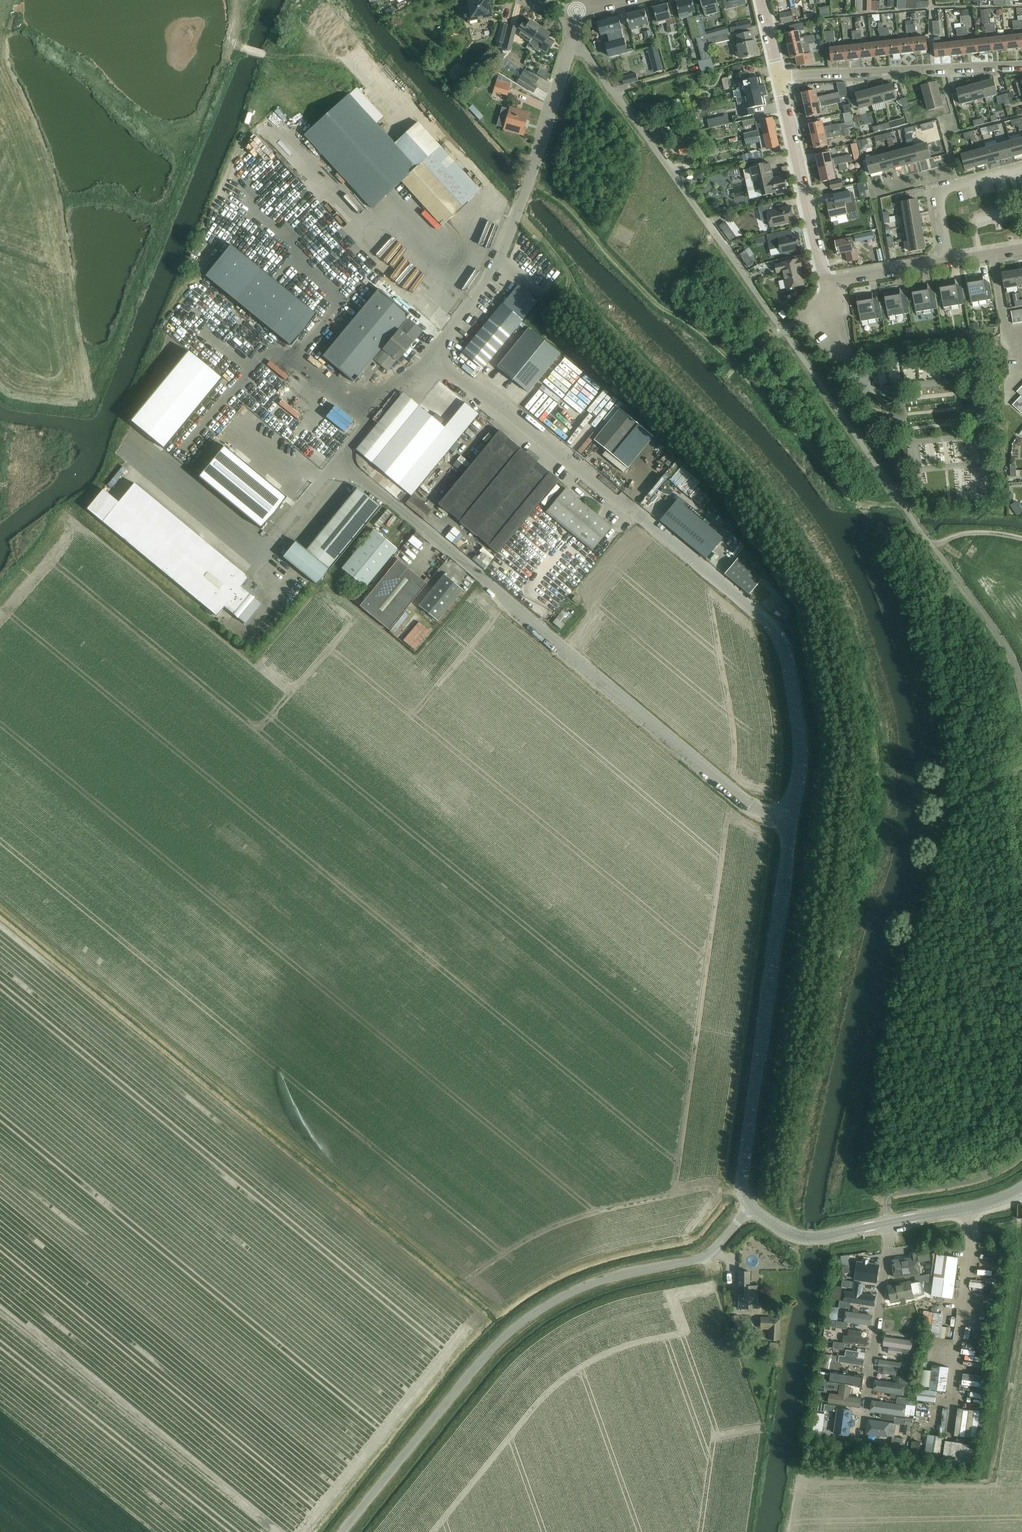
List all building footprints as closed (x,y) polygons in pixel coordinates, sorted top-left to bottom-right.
[(490,18),(487,0),(463,0),(463,1),(461,2),(459,4),(460,8),(462,9),(465,9),(467,22),(490,18)] [(689,18),(689,19),(688,20),(692,38),(696,37),(702,60),(698,61),(701,72),(713,69),(710,59),(711,59),(700,16),(693,18),(692,12),(695,11),(692,0),(684,0),(676,2),(681,20),(689,18)] [(718,3),(717,0),(701,0),(702,7),(703,7),(705,16),(720,12),(717,3),(718,3)] [(724,10),(734,8),(733,2),(741,0),(722,0),(724,10)] [(872,0),(864,0),(864,12),(872,12),(872,0)] [(906,0),(898,0),(898,8),(906,9),(906,0)] [(657,22),(671,19),(668,4),(654,8),(657,22)] [(638,26),(648,24),(645,10),(626,15),(630,28),(630,30),(638,28),(638,26)] [(782,23),(794,21),(792,12),(780,14),(782,23)] [(618,17),(598,23),(601,35),(605,34),(608,44),(606,44),(607,47),(605,48),(603,50),(604,53),(607,55),(609,54),(609,57),(627,52),(624,40),(621,30),(622,30),(618,17)] [(520,36),(529,43),(539,27),(529,21),(525,26),(521,24),(517,29),(521,32),(519,34),(520,36)] [(736,31),(751,28),(749,21),(735,24),(736,31)] [(502,44),(506,26),(500,24),(496,42),(502,44)] [(785,35),(788,46),(808,42),(814,41),(813,36),(800,39),(798,32),(804,31),(802,24),(790,27),(791,33),(785,35)] [(674,25),(667,26),(669,33),(676,31),(674,25)] [(512,40),(515,28),(508,26),(502,49),(508,51),(511,39),(512,40)] [(539,27),(529,43),(529,44),(533,47),(532,48),(538,52),(540,49),(545,53),(551,43),(546,40),(549,34),(539,27)] [(834,31),(825,32),(826,42),(835,41),(834,31)] [(758,55),(755,41),(754,42),(752,32),(737,35),(739,45),(737,45),(740,59),(758,55)] [(707,38),(709,44),(728,40),(727,33),(707,38)] [(1004,37),(1006,50),(1020,48),(1018,35),(1004,37)] [(911,39),(913,53),(926,51),(925,37),(911,39)] [(936,58),(950,57),(949,43),(941,44),(940,37),(934,38),(935,45),(936,58)] [(991,39),(992,52),(1006,50),(1004,37),(991,39)] [(898,41),(899,55),(913,53),(911,39),(898,41)] [(977,40),(978,53),(992,52),(991,39),(977,40)] [(963,42),(964,55),(978,53),(977,40),(963,42)] [(884,42),(886,56),(899,55),(898,41),(884,42)] [(812,63),(808,42),(788,46),(790,59),(795,58),(797,66),(812,63)] [(871,44),(872,58),(886,56),(884,42),(871,44)] [(949,43),(950,57),(964,55),(963,42),(949,43)] [(857,45),(859,59),(872,58),(871,44),(857,45)] [(844,47),(845,61),(859,59),(857,45),(844,47)] [(648,49),(655,73),(664,71),(657,46),(648,49)] [(832,63),(845,61),(844,47),(830,49),(832,63)] [(539,69),(536,75),(546,82),(549,76),(539,69)] [(534,85),(537,80),(524,72),(521,77),(534,85)] [(734,98),(745,96),(745,95),(766,91),(765,86),(761,86),(759,78),(747,81),(745,72),(731,75),(734,89),(736,89),(737,91),(733,92),(734,98)] [(621,77),(623,84),(623,85),(638,82),(636,74),(621,77)] [(537,88),(520,77),(516,83),(533,94),(537,88)] [(981,83),(985,98),(997,95),(993,80),(981,83)] [(507,95),(510,85),(496,81),(493,91),(507,95)] [(922,87),(925,99),(940,95),(936,83),(922,87)] [(969,87),(973,101),(985,98),(981,83),(969,87)] [(880,88),(884,103),(896,99),(892,85),(880,88)] [(961,105),(973,101),(969,87),(957,90),(961,105)] [(868,91),(872,106),(884,103),(880,88),(868,91)] [(767,96),(766,91),(745,95),(745,96),(746,103),(738,105),(741,117),(754,114),(753,108),(766,105),(764,97),(767,96)] [(802,94),(804,106),(839,98),(838,93),(816,98),(815,91),(802,94)] [(859,109),(872,106),(868,91),(856,94),(859,109)] [(304,135),(339,173),(371,209),(401,182),(441,226),(480,191),(418,123),(394,145),(348,95),(306,133),(304,135)] [(943,107),(940,95),(925,99),(928,111),(943,107)] [(839,98),(804,106),(807,118),(820,115),(819,107),(841,102),(840,98),(839,98)] [(528,121),(530,113),(510,108),(508,115),(510,116),(507,123),(506,123),(503,130),(523,136),(526,129),(524,128),(527,120),(528,121)] [(860,114),(853,116),(854,123),(861,121),(860,114)] [(707,120),(709,129),(724,125),(722,117),(707,120)] [(891,129),(906,124),(904,118),(889,122),(891,129)] [(744,128),(755,125),(754,119),(742,122),(744,128)] [(772,119),(761,121),(763,129),(764,136),(776,133),(772,119)] [(822,122),(809,125),(811,137),(840,131),(840,130),(850,128),(855,127),(854,122),(851,122),(850,122),(839,125),(823,128),(822,122)] [(909,127),(911,134),(917,132),(915,126),(909,127)] [(826,140),(841,136),(840,131),(811,137),(814,149),(827,146),(826,140)] [(746,145),(760,142),(761,142),(763,151),(767,150),(779,148),(776,133),(764,136),(745,140),(746,145)] [(906,135),(905,135),(907,145),(913,143),(911,134),(906,135)] [(858,141),(860,150),(866,148),(865,146),(869,145),(867,139),(858,141)] [(1014,157),(1021,155),(1021,141),(1021,139),(1010,142),(1014,157)] [(998,145),(1002,160),(1014,157),(1010,142),(998,145)] [(914,147),(918,162),(931,159),(927,144),(914,147)] [(986,149),(990,163),(1002,160),(998,145),(986,149)] [(902,151),(906,166),(918,162),(914,147),(902,151)] [(974,152),(978,167),(990,163),(986,149),(974,152)] [(890,154),(894,169),(906,166),(902,151),(890,154)] [(744,156),(745,161),(763,157),(761,152),(744,156)] [(965,170),(978,167),(974,152),(961,155),(965,170)] [(819,169),(832,166),(838,165),(845,163),(851,162),(850,155),(830,159),(829,153),(816,156),(819,169)] [(878,157),(883,172),(894,169),(890,154),(878,157)] [(870,175),(883,172),(878,157),(866,160),(870,175)] [(786,194),(787,194),(783,177),(773,179),(769,163),(756,166),(757,169),(751,170),(756,190),(761,189),(763,196),(775,193),(776,196),(786,194)] [(835,179),(832,166),(819,169),(822,182),(835,179)] [(831,189),(843,187),(841,180),(829,183),(831,189)] [(866,182),(857,184),(861,200),(866,198),(864,190),(868,189),(867,186),(866,182)] [(836,202),(827,204),(830,219),(847,215),(848,220),(859,218),(852,190),(834,194),(836,202)] [(902,203),(903,211),(919,208),(917,200),(910,201),(909,195),(897,197),(898,204),(902,203)] [(771,227),(794,221),(791,207),(773,211),(772,204),(758,207),(761,222),(769,220),(771,227)] [(903,211),(905,225),(921,222),(919,208),(903,211)] [(905,225),(908,238),(923,236),(921,222),(905,225)] [(781,254),(800,250),(797,235),(784,238),(783,232),(766,235),(770,251),(780,248),(781,254)] [(856,243),(875,239),(873,232),(854,236),(856,243)] [(757,244),(767,242),(765,236),(755,238),(757,244)] [(925,250),(923,236),(908,238),(910,253),(925,250)] [(848,263),(858,260),(856,250),(855,250),(853,241),(850,242),(850,239),(835,242),(838,254),(845,253),(848,263)] [(231,245),(205,276),(291,346),(316,315),(231,245)] [(749,256),(743,260),(747,266),(754,262),(749,256)] [(800,268),(802,268),(800,260),(798,261),(798,260),(781,264),(775,266),(777,273),(783,272),(787,289),(803,286),(800,268)] [(1005,289),(1018,286),(1016,271),(1002,274),(1005,289)] [(967,275),(966,276),(971,303),(979,302),(980,305),(987,304),(986,300),(992,299),(990,284),(984,285),(982,273),(981,273),(982,277),(967,279),(967,275)] [(939,280),(938,280),(943,308),(951,306),(952,310),(960,308),(959,305),(965,304),(962,289),(956,290),(954,278),(953,278),(954,282),(940,284),(939,280)] [(912,285),(911,285),(916,312),(924,311),(924,314),(932,313),(931,310),(937,309),(935,294),(929,295),(927,282),(926,282),(927,286),(912,289),(912,285)] [(884,290),(883,290),(888,317),(896,315),(897,319),(904,318),(904,314),(910,313),(907,298),(901,299),(899,287),(898,287),(899,291),(885,293),(884,290)] [(341,334),(322,357),(354,382),(358,377),(361,379),(365,379),(367,377),(369,379),(380,365),(386,370),(395,360),(396,362),(421,331),(407,319),(406,320),(405,320),(409,315),(378,290),(341,334)] [(856,294),(860,321),(868,320),(869,324),(877,322),(876,319),(882,318),(879,303),(874,304),(871,292),(871,296),(857,298),(856,294)] [(471,340),(461,352),(482,369),(537,302),(524,318),(503,302),(471,340)] [(782,311),(778,315),(783,320),(787,316),(782,311)] [(528,329),(496,368),(528,393),(554,361),(557,363),(562,357),(559,354),(560,354),(528,329)] [(184,349),(128,424),(158,449),(217,376),(184,349)] [(356,451),(393,481),(411,496),(458,438),(441,425),(444,420),(436,413),(432,418),(403,394),(356,451)] [(1021,413),(1021,406),(1016,401),(1012,406),(1021,414),(1021,413)] [(619,410),(594,441),(625,467),(651,436),(619,410)] [(499,431),(437,506),(496,555),(558,480),(536,462),(539,459),(528,450),(525,453),(499,431)] [(224,446),(198,477),(261,529),(286,498),(224,446)] [(905,460),(913,459),(912,449),(904,450),(905,460)] [(103,490),(87,509),(217,616),(224,607),(233,614),(250,594),(241,587),(249,577),(134,483),(118,502),(103,490)] [(295,542),(287,552),(283,557),(316,585),(329,569),(381,507),(358,488),(306,550),(295,542)] [(592,551),(611,527),(565,489),(546,512),(592,551)] [(722,538),(723,536),(721,535),(720,537),(676,500),(659,521),(706,559),(722,539),(722,538)] [(447,535),(445,537),(451,542),(453,540),(460,532),(453,527),(447,535)] [(373,531),(341,569),(364,588),(396,550),(373,531)] [(737,558),(724,574),(749,594),(762,579),(737,558)] [(396,560),(358,607),(387,631),(426,585),(396,560)] [(443,576),(417,606),(436,622),(461,591),(443,576)] [(250,594),(233,614),(246,625),(262,605),(250,594)] [(560,630),(564,625),(556,619),(552,623),(560,630)] [(926,1245),(918,1247),(919,1255),(928,1253),(926,1245)] [(920,1275),(917,1252),(910,1253),(911,1257),(893,1260),(895,1279),(920,1275)] [(929,1254),(918,1256),(919,1263),(927,1261),(930,1261),(929,1254)] [(927,1261),(926,1269),(930,1269),(929,1275),(932,1275),(934,1276),(937,1255),(929,1254),(930,1261),(927,1261)] [(855,1255),(842,1258),(843,1267),(857,1264),(855,1255)] [(927,1282),(931,1282),(933,1282),(932,1296),(953,1299),(958,1258),(937,1255),(934,1276),(932,1275),(929,1275),(927,1275),(927,1282)] [(844,1273),(855,1272),(854,1265),(843,1267),(844,1273)] [(738,1295),(738,1309),(757,1309),(757,1286),(749,1286),(749,1271),(738,1272),(738,1286),(744,1286),(744,1295),(738,1295)] [(926,1275),(915,1277),(916,1283),(921,1283),(927,1282),(926,1275)] [(853,1288),(854,1282),(843,1280),(842,1287),(853,1288)] [(921,1283),(916,1283),(912,1284),(911,1281),(888,1286),(892,1303),(902,1301),(903,1305),(907,1304),(906,1300),(915,1298),(914,1295),(923,1294),(921,1283)] [(845,1291),(844,1301),(851,1302),(851,1303),(875,1306),(876,1296),(863,1293),(864,1284),(855,1282),(853,1292),(845,1291)] [(850,1309),(851,1303),(851,1302),(844,1301),(840,1301),(839,1307),(850,1309)] [(839,1308),(830,1307),(829,1319),(838,1320),(839,1308)] [(844,1322),(872,1326),(873,1315),(859,1313),(859,1309),(853,1308),(853,1312),(846,1311),(844,1322)] [(780,1318),(761,1317),(760,1326),(771,1327),(770,1339),(779,1339),(780,1318)] [(847,1329),(848,1323),(837,1321),(836,1328),(847,1329)] [(848,1336),(844,1335),(843,1342),(868,1345),(869,1338),(862,1337),(862,1331),(849,1330),(848,1336)] [(889,1354),(903,1356),(903,1354),(909,1355),(910,1350),(912,1351),(913,1341),(885,1337),(884,1346),(889,1347),(889,1354)] [(844,1350),(845,1343),(834,1342),(833,1348),(844,1350)] [(770,1343),(767,1351),(776,1353),(779,1344),(770,1343)] [(833,1350),(831,1361),(863,1365),(864,1354),(833,1350)] [(914,1364),(915,1357),(904,1356),(903,1363),(914,1364)] [(901,1370),(902,1363),(879,1360),(878,1366),(884,1367),(883,1374),(896,1376),(897,1369),(901,1370)] [(841,1370),(842,1364),(831,1362),(830,1369),(841,1370)] [(930,1387),(930,1389),(946,1391),(949,1368),(933,1366),(932,1371),(930,1387)] [(930,1387),(932,1371),(918,1369),(916,1385),(930,1387)] [(828,1383),(839,1384),(862,1388),(864,1376),(830,1370),(828,1383)] [(901,1376),(900,1383),(905,1384),(911,1385),(912,1378),(901,1376)] [(905,1384),(900,1383),(875,1380),(874,1391),(886,1393),(885,1400),(897,1402),(898,1397),(898,1395),(904,1396),(905,1384)] [(838,1391),(839,1384),(828,1383),(827,1389),(838,1391)] [(936,1391),(919,1389),(917,1400),(935,1402),(936,1391)] [(827,1391),(825,1402),(857,1406),(859,1395),(827,1391)] [(898,1397),(897,1402),(897,1403),(907,1405),(908,1405),(908,1401),(909,1398),(898,1397)] [(895,1421),(895,1417),(896,1415),(905,1417),(907,1405),(897,1403),(873,1400),(872,1412),(881,1413),(881,1419),(895,1421)] [(816,1403),(815,1411),(825,1412),(825,1410),(826,1404),(816,1403)] [(853,1410),(837,1408),(834,1434),(850,1436),(851,1427),(853,1428),(856,1425),(856,1422),(854,1419),(852,1419),(853,1410)] [(894,1423),(905,1425),(912,1426),(913,1420),(906,1419),(895,1417),(895,1421),(894,1423)] [(896,1424),(869,1420),(867,1435),(889,1438),(889,1436),(895,1436),(896,1424)] [(928,1435),(925,1460),(940,1463),(944,1437),(928,1435)] [(919,1455),(921,1442),(913,1441),(911,1454),(919,1455)] [(976,1445),(946,1441),(943,1463),(973,1467),(976,1445)]
